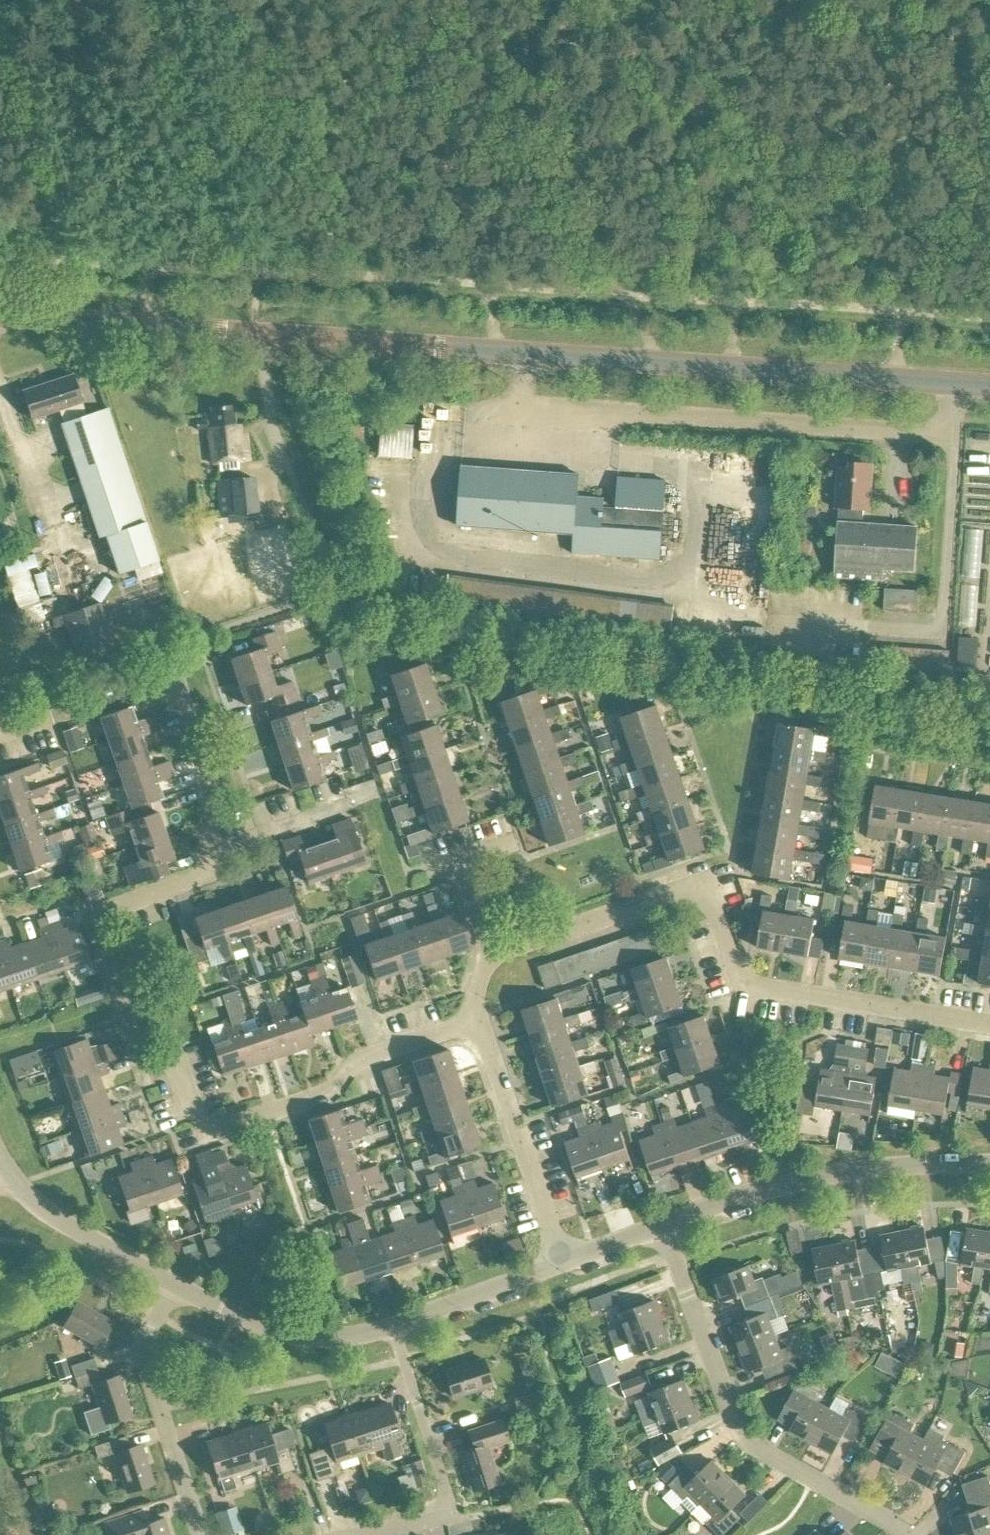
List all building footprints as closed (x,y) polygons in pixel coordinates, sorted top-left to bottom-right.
[(33,419),(82,404),(84,403),(75,376),(24,392),(33,419)] [(238,461),(250,460),(247,434),(242,434),(241,424),(235,425),(233,406),(211,408),(211,411),(205,412),(206,420),(196,421),(197,430),(207,429),(210,464),(220,463),(220,470),(239,468),(238,461)] [(108,407),(62,422),(61,423),(71,454),(70,454),(87,505),(89,504),(100,538),(107,536),(119,574),(158,562),(146,526),(142,510),(118,437),(118,438),(108,407)] [(383,454),(419,454),(419,420),(383,419),(383,454)] [(872,511),(875,465),(857,463),(856,470),(838,469),(835,508),(840,508),(835,577),(884,580),(885,570),(915,572),(918,527),(864,524),(865,510),(872,511)] [(463,467),(459,527),(575,535),(573,554),(601,556),(605,509),(605,500),(585,499),(578,498),(580,476),(463,467)] [(220,516),(228,515),(259,512),(256,476),(217,480),(220,516)] [(605,509),(601,556),(660,560),(666,482),(619,478),(617,509),(605,509)] [(17,543),(14,534),(0,539),(0,548),(17,543)] [(46,615),(32,566),(40,563),(36,550),(6,558),(24,621),(46,615)] [(45,568),(34,572),(42,594),(53,590),(45,568)] [(896,610),(897,588),(885,588),(884,609),(896,610)] [(907,611),(908,589),(897,588),(896,610),(907,611)] [(908,589),(907,611),(918,612),(920,590),(908,589)] [(115,653),(110,640),(99,607),(54,622),(57,630),(69,627),(81,664),(115,653)] [(238,681),(270,670),(265,656),(281,650),(275,631),(252,639),(255,650),(230,658),(238,681)] [(926,670),(927,648),(916,648),(915,670),(926,670)] [(937,671),(939,649),(927,648),(926,670),(937,671)] [(939,649),(937,671),(948,672),(950,650),(939,649)] [(398,700),(433,688),(425,663),(390,675),(397,695),(382,700),(385,709),(400,704),(398,700)] [(270,670),(238,681),(246,705),(271,696),(276,709),(298,701),(292,682),(276,687),(270,670)] [(547,713),(545,710),(540,694),(555,690),(552,681),(535,686),(537,690),(503,702),(511,726),(547,713)] [(398,700),(400,704),(404,719),(390,724),(393,733),(409,727),(408,724),(441,713),(433,688),(398,700)] [(310,733),(309,732),(305,718),(322,712),(319,704),(269,720),(277,744),(310,733)] [(555,738),(554,733),(549,719),(563,714),(560,705),(545,710),(547,713),(511,726),(519,750),(555,738)] [(630,741),(666,728),(658,705),(622,716),(629,736),(615,741),(618,751),(632,746),(630,741)] [(108,740),(156,724),(154,716),(137,722),(132,707),(101,718),(108,740)] [(353,720),(342,724),(346,737),(357,733),(353,720)] [(813,753),(814,749),(817,734),(844,739),(846,729),(816,724),(816,727),(781,721),(777,746),(813,753)] [(116,762),(147,752),(143,738),(159,732),(156,724),(108,740),(116,762)] [(409,761),(443,749),(435,725),(401,737),(407,756),(377,766),(380,776),(411,766),(409,761)] [(317,756),(317,755),(312,740),(329,734),(326,726),(309,732),(310,733),(277,744),(285,766),(317,756)] [(65,732),(72,748),(84,743),(77,727),(65,732)] [(563,762),(561,757),(556,743),(571,738),(568,728),(554,733),(555,738),(519,750),(528,774),(563,762)] [(638,765),(674,753),(666,728),(630,741),(632,746),(637,760),(622,765),(625,775),(640,770),(638,765)] [(370,744),(384,739),(380,730),(366,735),(370,744)] [(614,749),(609,734),(597,738),(602,753),(614,749)] [(367,762),(361,742),(347,746),(354,769),(368,765),(367,762)] [(829,752),(814,749),(813,753),(777,746),(772,772),(809,778),(810,774),(813,759),(827,761),(829,752)] [(317,756),(285,766),(292,790),(325,779),(320,764),(337,758),(334,749),(317,755),(317,756)] [(417,784),(451,773),(443,749),(409,761),(411,766),(415,779),(400,784),(404,795),(419,790),(417,784)] [(62,750),(46,755),(50,769),(66,764),(62,750)] [(124,785),(171,768),(169,760),(152,765),(147,752),(116,762),(124,785)] [(571,785),(569,781),(564,767),(579,762),(576,753),(561,757),(563,762),(528,774),(535,797),(571,785)] [(646,789),(682,776),(674,753),(638,765),(640,770),(645,785),(621,793),(624,802),(648,794),(646,789)] [(27,792),(22,778),(40,772),(37,763),(0,776),(0,803),(27,793),(27,792)] [(171,768),(124,785),(131,807),(149,801),(163,796),(158,781),(174,776),(171,768)] [(585,776),(589,786),(604,781),(600,771),(585,776)] [(824,777),(810,774),(809,778),(772,772),(768,797),(803,803),(804,800),(807,785),(822,787),(824,777)] [(425,808),(459,797),(451,773),(417,784),(419,790),(423,803),(408,808),(407,803),(392,808),(397,824),(427,814),(425,808)] [(579,809),(578,805),(573,791),(587,786),(584,776),(569,781),(571,785),(535,797),(544,821),(579,809)] [(653,812),(690,799),(682,776),(646,789),(648,794),(653,809),(639,813),(642,822),(655,817),(653,812)] [(896,826),(902,789),(877,785),(871,822),(891,825),(889,841),(898,842),(901,827),(896,826)] [(35,815),(30,801),(48,794),(45,786),(27,792),(27,793),(0,803),(0,815),(4,827),(35,816),(35,815)] [(920,830),(927,793),(924,793),(923,788),(907,786),(904,789),(902,789),(896,826),(901,827),(916,829),(914,844),(923,846),(926,831),(920,830)] [(946,834),(951,797),(927,793),(920,830),(926,831),(941,833),(938,848),(948,850),(950,834),(946,834)] [(425,808),(427,814),(431,827),(407,835),(411,845),(436,836),(435,832),(467,822),(459,797),(425,808)] [(819,802),(804,800),(803,803),(768,797),(763,822),(799,828),(799,824),(802,810),(818,812),(819,802)] [(971,838),(976,801),(951,797),(946,834),(950,834),(966,837),(963,852),(973,854),(976,838),(971,838)] [(663,841),(661,836),(698,823),(690,799),(653,812),(655,817),(660,832),(646,837),(647,838),(635,842),(637,850),(663,841)] [(579,809),(544,821),(552,846),(587,834),(581,815),(595,810),(592,800),(578,805),(579,809)] [(158,811),(152,812),(149,801),(131,807),(105,817),(111,836),(129,830),(134,846),(166,835),(158,811)] [(976,801),(971,838),(976,838),(989,841),(989,804),(976,801)] [(11,848),(43,837),(38,823),(55,817),(52,809),(35,815),(35,816),(4,827),(11,848)] [(321,844),(332,875),(366,864),(351,820),(332,826),(336,839),(321,844)] [(833,830),(799,824),(799,828),(763,822),(759,847),(795,853),(795,850),(798,834),(832,840),(833,830)] [(648,872),(657,869),(675,864),(674,861),(707,850),(698,823),(661,836),(663,841),(667,855),(654,860),(654,861),(646,864),(648,872)] [(43,837),(11,848),(20,873),(51,861),(46,846),(63,840),(60,831),(43,837)] [(166,835),(134,846),(139,860),(122,867),(130,886),(167,873),(162,861),(174,857),(166,835)] [(332,875),(321,844),(306,849),(301,836),(282,842),(289,864),(301,860),(309,883),(332,875)] [(829,855),(795,850),(795,853),(759,847),(754,873),(790,879),(794,859),(827,864),(829,855)] [(873,859),(849,855),(847,870),(871,874),(873,859)] [(921,864),(908,862),(906,876),(919,878),(921,864)] [(44,884),(40,870),(24,875),(29,889),(44,884)] [(959,872),(945,870),(942,882),(957,884),(959,872)] [(872,892),(874,879),(862,877),(860,890),(872,892)] [(967,877),(965,889),(973,890),(975,878),(967,877)] [(887,895),(899,897),(902,882),(890,880),(887,895)] [(83,890),(81,891),(84,901),(85,904),(88,903),(102,899),(98,885),(94,886),(83,890)] [(272,926),(274,925),(288,920),(293,937),(301,935),(285,886),(262,894),(272,926)] [(789,899),(787,914),(790,915),(784,952),(809,956),(816,919),(796,916),(799,901),(802,888),(791,886),(789,899)] [(940,889),(929,888),(927,903),(937,904),(940,889)] [(435,920),(447,956),(470,948),(460,912),(441,918),(432,893),(423,896),(432,921),(435,920)] [(279,942),(274,925),(272,926),(262,894),(239,902),(250,933),(265,928),(270,945),(279,942)] [(790,915),(787,914),(771,911),(774,896),(764,895),(761,911),(765,912),(759,948),(784,952),(790,915)] [(978,898),(976,909),(989,911),(989,900),(978,898)] [(256,950),(250,933),(239,902),(217,909),(227,941),(228,941),(242,936),(248,952),(256,950)] [(424,964),(447,956),(435,920),(432,921),(417,926),(410,905),(400,908),(403,914),(408,930),(411,929),(424,964)] [(872,924),(868,923),(853,921),(855,906),(846,905),(843,921),(845,922),(839,957),(866,962),(872,924)] [(375,909),(384,938),(388,937),(400,973),(424,964),(411,929),(408,930),(393,935),(383,906),(375,909)] [(922,933),(918,932),(902,929),(906,908),(896,907),(895,916),(893,927),(897,928),(890,966),(915,970),(922,933)] [(227,941),(217,909),(194,917),(199,932),(184,937),(192,963),(208,958),(204,949),(219,944),(225,960),(234,957),(228,941),(227,941)] [(897,928),(893,927),(895,916),(880,913),(880,910),(871,909),(868,923),(872,924),(866,962),(890,966),(897,928)] [(376,981),(400,973),(388,937),(384,938),(369,943),(366,934),(370,933),(364,915),(350,919),(360,948),(364,947),(376,981)] [(922,933),(915,970),(941,974),(947,937),(927,934),(930,919),(920,917),(918,932),(922,933)] [(49,926),(65,971),(91,962),(78,927),(64,932),(60,922),(49,926)] [(989,926),(974,924),(972,933),(988,936),(989,932),(989,922),(989,926)] [(39,980),(65,971),(49,926),(36,931),(38,938),(26,942),(39,980)] [(639,932),(646,954),(656,951),(649,929),(639,932)] [(635,958),(646,954),(639,932),(628,936),(635,958)] [(989,932),(988,936),(986,951),(955,946),(954,956),(984,961),(985,957),(989,958),(989,932)] [(625,961),(635,958),(628,936),(618,940),(625,961)] [(826,939),(814,937),(810,957),(823,959),(826,939)] [(26,942),(9,947),(6,939),(0,941),(0,952),(12,989),(39,980),(26,942)] [(614,965),(625,961),(618,940),(607,943),(614,965)] [(604,968),(614,965),(607,943),(597,947),(604,968)] [(593,972),(604,968),(597,947),(586,950),(593,972)] [(583,976),(593,972),(586,950),(576,954),(583,976)] [(282,951),(272,955),(276,965),(285,962),(282,951)] [(12,989),(0,952),(0,993),(12,989)] [(365,983),(355,954),(341,959),(351,988),(365,983)] [(573,979),(583,976),(576,954),(565,957),(573,979)] [(641,992),(676,980),(667,956),(632,968),(639,987),(624,992),(627,1001),(642,996),(641,992)] [(562,983),(573,979),(565,957),(555,961),(562,983)] [(985,957),(984,961),(982,975),(966,973),(964,983),(981,985),(982,982),(989,983),(989,958),(985,957)] [(562,983),(555,961),(554,960),(539,965),(547,988),(562,983)] [(239,978),(234,964),(225,967),(230,981),(239,978)] [(309,980),(318,977),(314,965),(305,968),(309,980)] [(326,975),(317,978),(334,1028),(359,1020),(347,986),(331,991),(326,975)] [(310,1036),(334,1028),(317,978),(310,980),(312,987),(296,993),(303,1013),(310,1036)] [(641,992),(642,996),(647,1010),(632,1015),(635,1025),(652,1019),(651,1016),(685,1005),(676,980),(641,992)] [(107,998),(102,984),(72,994),(77,1008),(107,998)] [(567,1021),(566,1017),(561,1002),(575,998),(572,989),(555,994),(556,997),(523,1008),(531,1033),(567,1021)] [(238,1022),(242,1021),(244,1017),(235,990),(221,995),(229,1019),(245,1069),(269,1061),(258,1028),(242,1034),(238,1022)] [(313,1046),(310,1036),(303,1013),(288,1018),(283,1001),(274,1004),(291,1053),(313,1046)] [(269,1061),(291,1053),(274,1004),(266,1006),(272,1024),(258,1028),(269,1061)] [(575,1046),(573,1041),(569,1026),(582,1022),(579,1013),(566,1017),(567,1021),(531,1033),(539,1058),(575,1046)] [(662,1051),(665,1060),(680,1055),(679,1051),(714,1039),(705,1014),(670,1026),(677,1045),(661,1050),(662,1051)] [(222,1077),(245,1069),(229,1019),(221,1022),(227,1039),(211,1044),(222,1077)] [(909,1034),(893,1031),(891,1043),(907,1046),(909,1034)] [(916,1033),(912,1059),(925,1062),(929,1035),(916,1033)] [(583,1069),(581,1065),(577,1051),(590,1046),(587,1036),(573,1041),(575,1046),(539,1058),(546,1082),(583,1069)] [(679,1051),(680,1055),(685,1069),(669,1075),(673,1085),(690,1079),(688,1074),(722,1063),(714,1039),(679,1051)] [(60,1077),(103,1064),(122,1057),(116,1041),(89,1051),(85,1040),(51,1052),(60,1077)] [(844,1110),(854,1047),(838,1045),(835,1064),(830,1070),(821,1068),(818,1092),(815,1105),(844,1110)] [(854,1047),(844,1110),(871,1114),(877,1077),(869,1076),(865,1069),(869,1050),(854,1047)] [(889,1049),(877,1047),(873,1067),(886,1069),(889,1049)] [(420,1084),(456,1073),(448,1049),(413,1060),(419,1080),(405,1085),(408,1095),(422,1090),(420,1084)] [(36,1051),(8,1060),(14,1078),(33,1072),(31,1066),(40,1063),(36,1051)] [(613,1088),(625,1084),(616,1057),(604,1061),(613,1088)] [(601,1059),(596,1061),(581,1065),(583,1069),(546,1082),(554,1105),(590,1093),(584,1074),(598,1070),(604,1068),(601,1059)] [(917,1110),(925,1063),(913,1061),(912,1070),(895,1068),(889,1105),(917,1110)] [(936,1065),(925,1063),(917,1110),(945,1114),(949,1092),(961,1094),(965,1073),(953,1071),(951,1077),(935,1074),(936,1065)] [(60,1077),(69,1103),(103,1091),(99,1078),(107,1075),(103,1064),(60,1077)] [(395,1066),(382,1071),(389,1094),(403,1089),(395,1066)] [(989,1107),(989,1069),(975,1067),(969,1104),(989,1107)] [(635,1082),(637,1081),(644,1079),(641,1070),(639,1071),(634,1073),(632,1073),(635,1082)] [(428,1108),(464,1097),(456,1073),(420,1084),(422,1090),(426,1104),(412,1109),(416,1119),(430,1115),(428,1108)] [(709,1082),(698,1085),(705,1108),(716,1104),(709,1082)] [(818,1092),(803,1089),(799,1112),(814,1115),(815,1105),(818,1092)] [(78,1130),(122,1114),(118,1104),(109,1107),(103,1091),(69,1103),(78,1130)] [(589,1124),(604,1168),(630,1159),(621,1132),(629,1129),(621,1106),(622,1106),(618,1096),(606,1100),(612,1117),(611,1117),(614,1126),(603,1130),(600,1121),(589,1124)] [(435,1132),(471,1121),(464,1097),(428,1108),(430,1115),(435,1129),(420,1134),(423,1143),(437,1138),(435,1132)] [(716,1104),(731,1149),(759,1140),(747,1104),(731,1110),(728,1100),(716,1104)] [(705,1158),(731,1149),(716,1104),(705,1108),(708,1117),(693,1122),(705,1158)] [(584,1118),(583,1115),(580,1106),(570,1110),(558,1114),(561,1126),(584,1118)] [(662,1109),(665,1118),(674,1116),(671,1107),(662,1109)] [(316,1143),(365,1127),(362,1120),(345,1126),(340,1110),(308,1120),(316,1143)] [(122,1114),(78,1130),(87,1157),(122,1145),(116,1129),(126,1126),(122,1114)] [(705,1158),(693,1122),(678,1127),(675,1118),(663,1121),(679,1167),(705,1158)] [(435,1132),(437,1138),(442,1153),(427,1157),(430,1167),(447,1162),(446,1158),(480,1146),(471,1121),(435,1132)] [(652,1176),(679,1167),(663,1121),(652,1125),(655,1134),(640,1139),(652,1176)] [(604,1168),(589,1124),(577,1128),(580,1137),(565,1142),(577,1177),(604,1168)] [(323,1166),(355,1155),(350,1142),(367,1136),(365,1127),(316,1143),(323,1166)] [(231,1209),(213,1156),(211,1151),(196,1156),(203,1179),(193,1183),(207,1227),(233,1218),(230,1209),(231,1209)] [(213,1156),(231,1209),(257,1200),(246,1165),(231,1170),(224,1152),(213,1156)] [(330,1188),(379,1172),(377,1166),(360,1171),(355,1155),(323,1166),(330,1188)] [(153,1156),(142,1160),(157,1203),(184,1194),(171,1159),(156,1164),(153,1156)] [(157,1203),(142,1160),(131,1164),(133,1172),(118,1177),(130,1211),(125,1212),(129,1223),(148,1216),(145,1208),(157,1203)] [(457,1166),(462,1181),(475,1177),(470,1161),(457,1166)] [(401,1168),(389,1172),(393,1184),(405,1180),(401,1168)] [(461,1184),(459,1180),(456,1169),(447,1172),(452,1187),(455,1195),(439,1200),(451,1236),(478,1227),(463,1183),(461,1184)] [(379,1172),(330,1188),(338,1211),(369,1201),(365,1187),(382,1181),(379,1172)] [(436,1172),(424,1176),(428,1186),(439,1183),(436,1172)] [(463,1183),(478,1227),(505,1218),(493,1182),(477,1187),(474,1179),(463,1183)] [(398,1205),(386,1209),(391,1222),(403,1218),(398,1205)] [(403,1219),(418,1264),(445,1255),(433,1219),(418,1224),(415,1216),(403,1219)] [(351,1236),(353,1245),(365,1281),(391,1273),(380,1236),(369,1240),(362,1218),(346,1223),(349,1232),(351,1236)] [(391,1273),(418,1264),(403,1219),(392,1223),(395,1231),(380,1236),(391,1273)] [(341,1235),(349,1232),(346,1223),(346,1221),(337,1223),(341,1235)] [(924,1227),(902,1231),(913,1283),(921,1281),(918,1265),(931,1262),(924,1227)] [(984,1268),(989,1232),(967,1229),(961,1264),(974,1266),(972,1283),(981,1284),(984,1268)] [(901,1268),(903,1281),(905,1292),(903,1292),(905,1302),(916,1300),(912,1283),(913,1283),(902,1231),(881,1236),(888,1271),(901,1268)] [(339,1290),(365,1281),(353,1245),(351,1236),(340,1240),(342,1249),(327,1254),(339,1290)] [(211,1238),(203,1240),(208,1257),(225,1252),(223,1246),(211,1238)] [(856,1241),(834,1245),(844,1297),(847,1309),(856,1307),(855,1301),(876,1296),(881,1295),(879,1290),(875,1271),(862,1273),(856,1241)] [(838,1311),(847,1309),(844,1297),(834,1245),(812,1250),(819,1285),(832,1282),(838,1311)] [(958,1288),(958,1264),(948,1262),(948,1288),(948,1295),(958,1295),(958,1288)] [(745,1307),(771,1297),(763,1277),(754,1281),(748,1266),(712,1279),(721,1303),(740,1295),(745,1307)] [(879,1290),(886,1289),(882,1272),(882,1269),(875,1271),(879,1290)] [(796,1271),(784,1276),(788,1287),(800,1283),(796,1271)] [(621,1302),(616,1290),(589,1300),(594,1312),(621,1302)] [(387,1297),(375,1301),(379,1312),(391,1308),(387,1297)] [(739,1349),(774,1336),(769,1321),(778,1318),(771,1297),(745,1307),(749,1319),(730,1326),(739,1349)] [(612,1340),(661,1321),(653,1301),(620,1313),(624,1326),(609,1332),(612,1340)] [(100,1345),(112,1323),(75,1303),(63,1325),(100,1345)] [(661,1321),(612,1340),(615,1348),(631,1342),(635,1355),(669,1342),(661,1321)] [(842,1357),(833,1333),(820,1338),(830,1362),(842,1357)] [(774,1336),(739,1349),(748,1372),(767,1365),(771,1376),(797,1367),(789,1347),(780,1350),(774,1336)] [(895,1384),(898,1377),(905,1362),(884,1352),(879,1362),(884,1364),(882,1369),(878,1377),(895,1384)] [(588,1367),(599,1362),(595,1353),(584,1357),(588,1367)] [(526,1355),(516,1358),(525,1384),(535,1380),(526,1355)] [(74,1377),(97,1370),(93,1358),(70,1366),(74,1377)] [(611,1358),(588,1367),(596,1390),(620,1381),(611,1358)] [(71,1376),(66,1359),(55,1363),(60,1379),(71,1376)] [(451,1397),(491,1384),(483,1359),(443,1373),(451,1397)] [(97,1370),(74,1377),(78,1389),(93,1384),(100,1406),(89,1410),(85,1418),(90,1435),(109,1429),(108,1423),(130,1416),(117,1376),(101,1381),(97,1370)] [(626,1397),(653,1387),(647,1372),(621,1383),(626,1397)] [(638,1410),(641,1419),(691,1400),(683,1380),(649,1392),(654,1405),(638,1410)] [(811,1442),(829,1409),(816,1402),(820,1393),(801,1382),(780,1422),(791,1428),(789,1431),(811,1442)] [(536,1391),(514,1399),(513,1399),(517,1411),(540,1403),(536,1391)] [(691,1400),(641,1419),(649,1439),(665,1433),(665,1434),(699,1421),(691,1400)] [(400,1456),(394,1438),(399,1436),(389,1402),(369,1408),(346,1416),(358,1455),(381,1448),(386,1461),(400,1456)] [(829,1409),(811,1442),(833,1454),(843,1436),(853,1442),(867,1418),(848,1408),(843,1416),(829,1409)] [(905,1474),(923,1440),(909,1433),(914,1424),(895,1414),(874,1453),(885,1459),(883,1462),(905,1474)] [(336,1462),(358,1455),(346,1416),(323,1424),(330,1447),(308,1454),(317,1481),(340,1474),(336,1462)] [(486,1447),(508,1440),(501,1420),(470,1430),(476,1446),(461,1451),(473,1491),(498,1484),(486,1447)] [(242,1430),(255,1469),(277,1462),(281,1474),(294,1470),(287,1447),(294,1445),(288,1429),(269,1435),(266,1423),(242,1430)] [(952,1476),(965,1452),(941,1439),(943,1436),(930,1428),(923,1440),(905,1474),(926,1486),(936,1467),(952,1476)] [(232,1476),(255,1469),(242,1430),(219,1438),(227,1465),(216,1469),(224,1492),(236,1488),(232,1476)] [(130,1447),(126,1436),(93,1446),(97,1458),(115,1453),(128,1492),(152,1484),(139,1444),(130,1447)] [(673,1436),(649,1449),(658,1466),(682,1453),(673,1436)] [(426,1484),(419,1460),(404,1465),(408,1479),(404,1480),(406,1490),(426,1484)] [(692,1514),(729,1478),(712,1460),(697,1475),(688,1466),(668,1485),(684,1500),(681,1503),(692,1514)] [(676,1470),(668,1461),(668,1462),(656,1472),(665,1481),(676,1470)] [(989,1532),(989,1482),(988,1476),(962,1484),(971,1512),(951,1518),(957,1534),(979,1534),(989,1532)] [(729,1478),(692,1514),(703,1525),(705,1522),(717,1534),(723,1534),(740,1519),(731,1510),(746,1495),(729,1478)] [(636,1487),(633,1480),(624,1483),(628,1491),(636,1487)] [(759,1494),(739,1513),(747,1521),(767,1502),(759,1494)] [(235,1506),(214,1513),(221,1534),(226,1534),(243,1529),(235,1506)] [(163,1518),(147,1523),(143,1510),(104,1523),(108,1534),(169,1534),(163,1518)]
